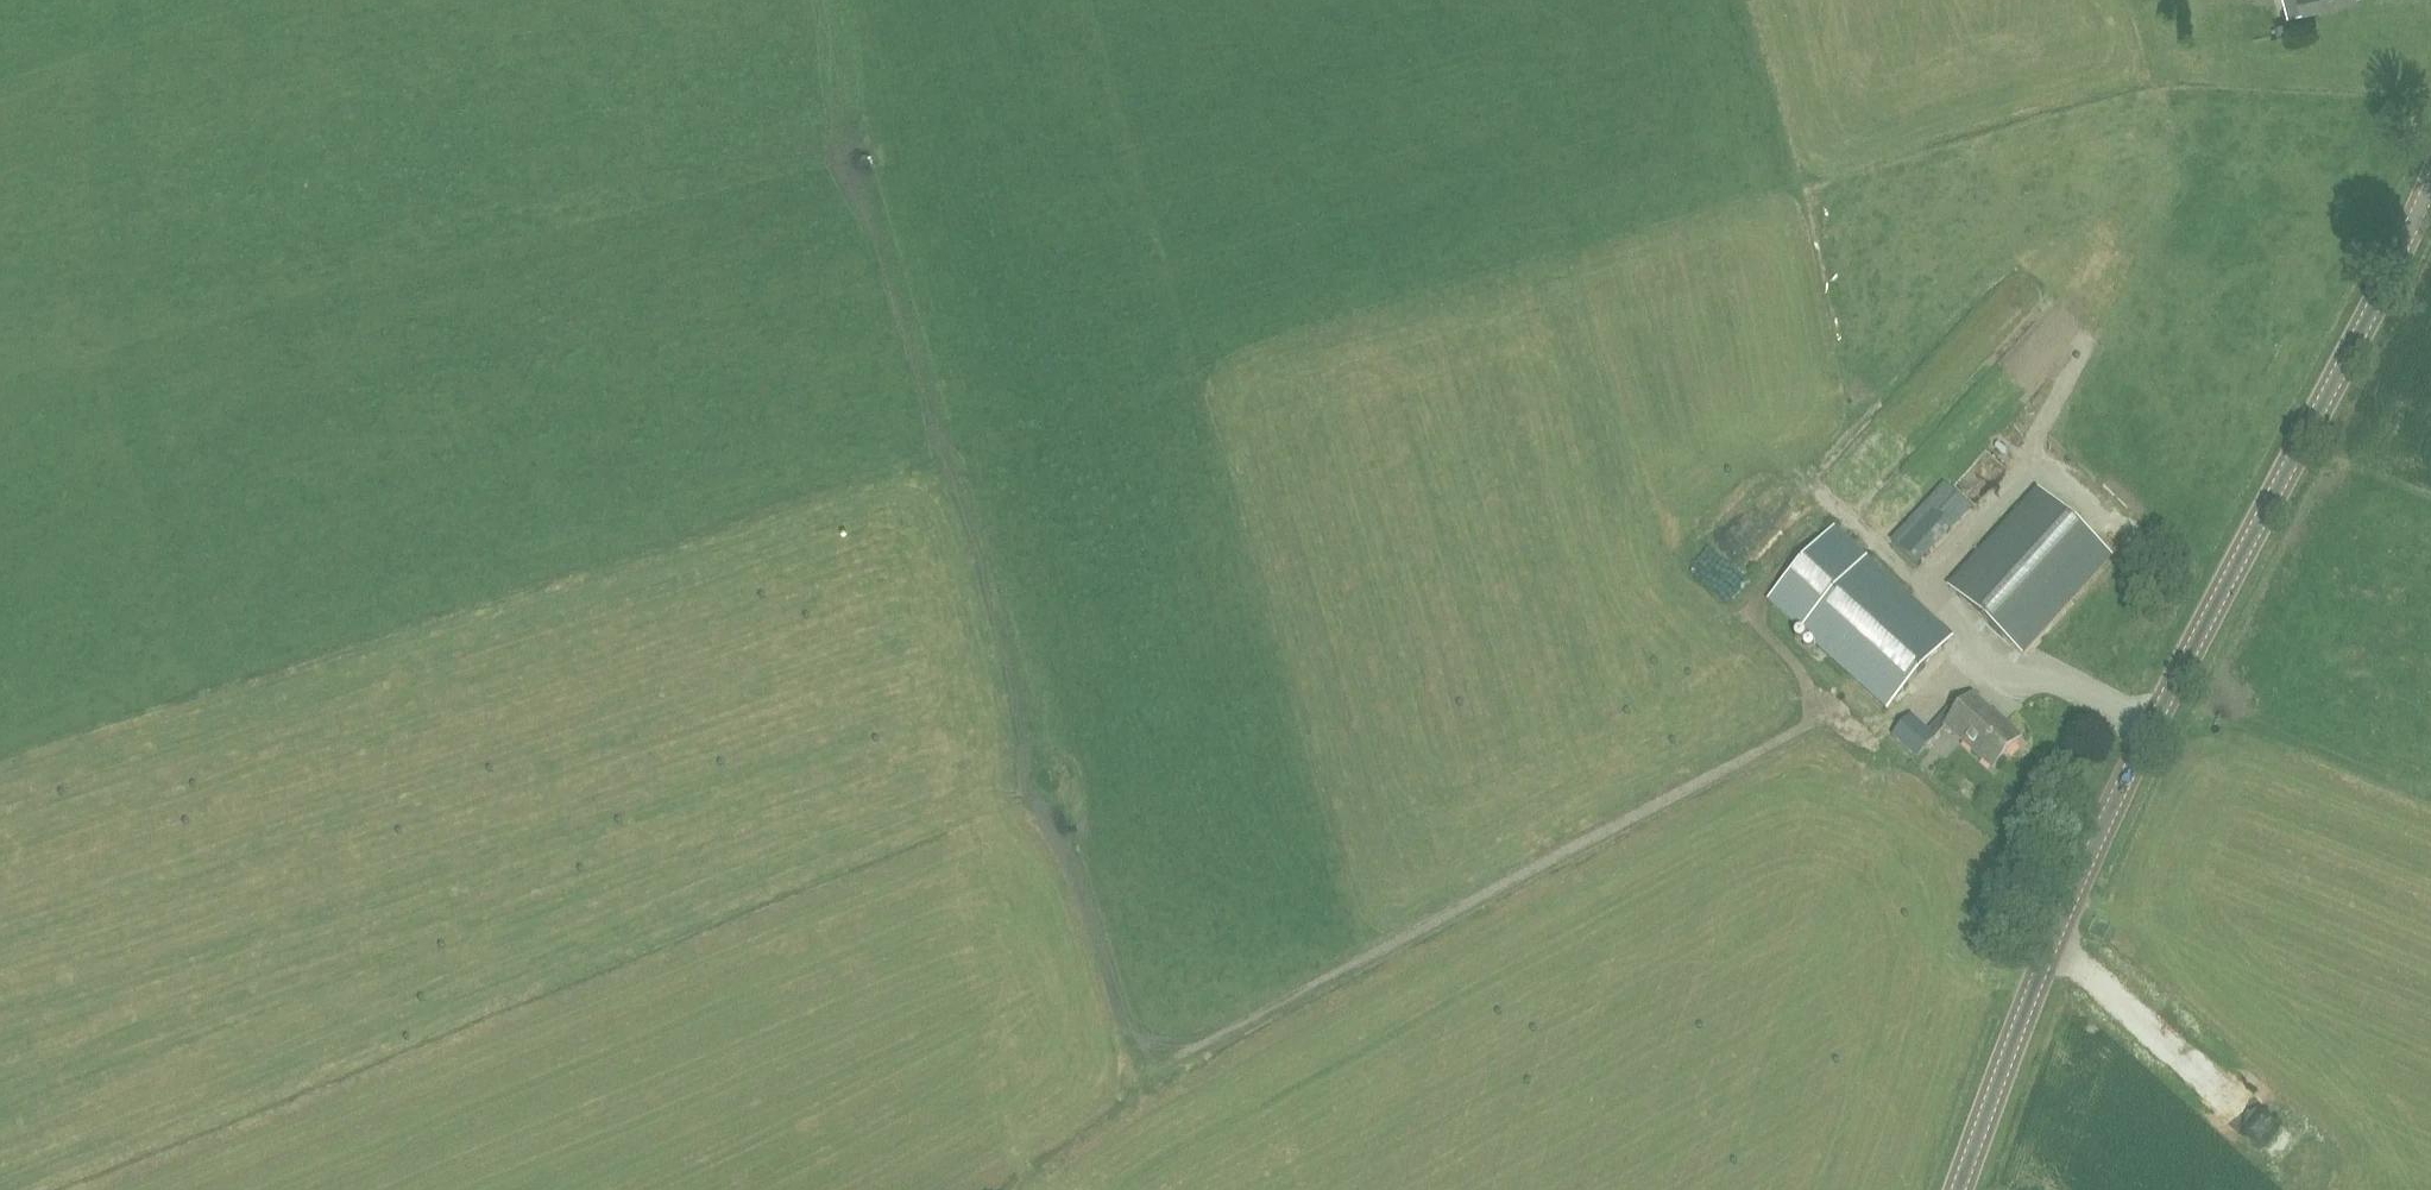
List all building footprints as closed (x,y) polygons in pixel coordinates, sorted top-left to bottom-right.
[(2348,0),(2302,0),(2305,11),(2348,0)] [(1983,501),(2012,468),(1999,457),(1970,489),(1983,501)] [(1951,479),(1898,536),(1924,560),(1977,504),(1951,479)] [(2040,491),(1950,589),(2022,654),(2111,557),(2040,491)] [(1887,708),(1954,635),(1836,527),(1769,600),(1887,708)] [(2021,740),(1974,697),(1948,726),(1995,769),(2021,740)] [(1918,758),(1937,737),(1930,730),(1912,715),(1893,736),(1918,758)] [(2182,1069),(2274,1154),(2293,1134),(2201,1049),(2182,1069)]
